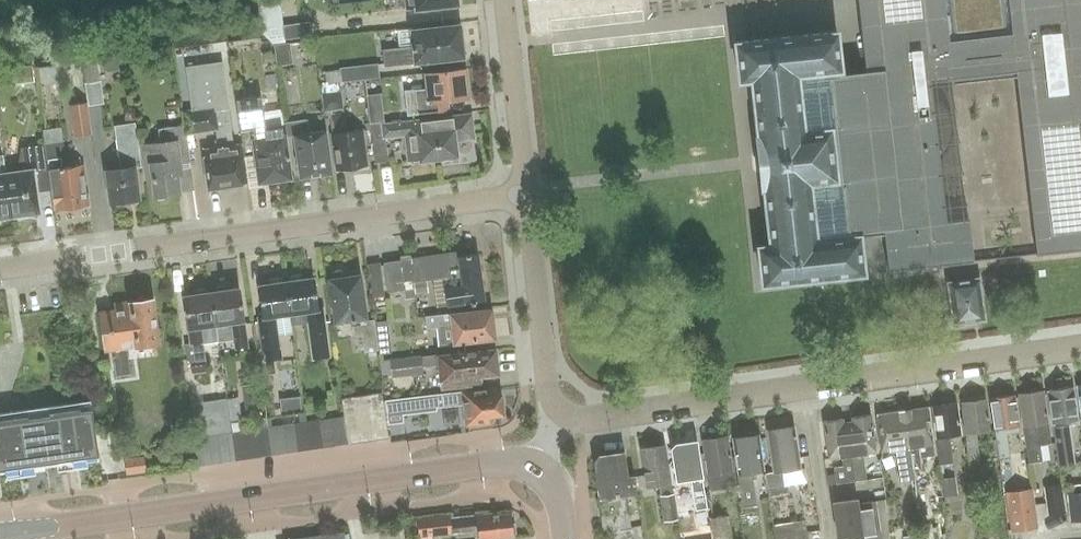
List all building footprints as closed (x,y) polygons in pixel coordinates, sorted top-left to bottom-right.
[(457,3),(457,0),(407,0),(408,9),(457,3)] [(735,41),(739,80),(752,79),(758,135),(757,135),(760,167),(762,187),(764,187),(770,244),(758,245),(762,284),(864,273),(860,234),(858,234),(858,232),(901,227),(906,267),(905,267),(905,268),(941,264),(974,260),(969,217),(946,220),(937,143),(949,142),(950,143),(952,136),(952,128),(952,121),(950,114),(947,108),(942,102),(937,97),(931,93),(930,80),(1017,71),(1037,253),(1080,248),(1080,249),(1080,0),(876,0),(883,67),(840,71),(840,69),(842,69),(838,34),(837,30),(735,41)] [(312,35),(310,21),(283,25),(285,39),(312,35)] [(460,26),(413,31),(395,33),(396,49),(383,50),(385,66),(417,62),(417,61),(463,56),(460,26)] [(293,63),(290,43),(274,45),(277,66),(293,63)] [(362,65),(361,52),(345,54),(347,67),(362,65)] [(121,68),(119,55),(102,58),(104,70),(121,68)] [(105,103),(101,80),(100,80),(97,59),(82,61),(89,106),(105,103)] [(184,111),(186,125),(187,133),(217,129),(218,140),(216,140),(217,147),(204,149),(209,188),(229,185),(229,187),(246,185),(245,183),(247,183),(242,143),(233,144),(228,108),(229,108),(223,62),(187,67),(193,109),(184,111)] [(380,77),(379,63),(362,65),(347,67),(340,68),(340,69),(325,71),(327,82),(323,83),(323,84),(340,82),(340,83),(380,77)] [(36,84),(33,67),(19,69),(21,86),(36,84)] [(468,98),(464,68),(425,73),(427,88),(406,91),(408,114),(446,110),(445,101),(468,98)] [(346,131),(341,91),(340,83),(340,82),(323,84),(321,84),(326,118),(331,117),(333,133),(331,134),(334,152),(336,152),(338,170),(350,168),(353,170),(362,169),(364,166),(366,166),(361,129),(346,131)] [(287,155),(284,136),(283,127),(266,130),(261,96),(237,100),(241,130),(253,129),(261,180),(274,178),(275,181),(286,179),(287,177),(290,176),(287,158),(289,157),(289,155),(287,155)] [(92,135),(88,102),(70,104),(74,137),(92,135)] [(370,106),(372,122),(398,119),(397,113),(384,115),(382,104),(370,106)] [(455,138),(472,136),(470,116),(420,122),(420,119),(398,121),(398,119),(372,122),(376,160),(388,159),(386,136),(408,133),(411,160),(414,160),(418,160),(422,159),(457,155),(455,138)] [(329,171),(332,171),(326,130),(310,132),(308,119),(284,122),(286,136),(294,135),(300,176),(317,173),(319,175),(327,174),(329,171)] [(141,166),(139,148),(135,122),(115,125),(121,168),(107,170),(111,203),(113,202),(113,204),(124,203),(124,201),(139,199),(135,167),(141,166)] [(183,174),(180,158),(179,152),(189,151),(187,133),(186,125),(159,129),(161,140),(160,140),(161,141),(140,144),(145,180),(153,178),(156,196),(159,195),(159,197),(170,196),(169,194),(180,192),(177,175),(183,174)] [(83,164),(68,166),(63,127),(44,129),(52,185),(51,185),(55,210),(88,205),(83,164)] [(18,172),(7,174),(6,174),(12,215),(13,215),(14,218),(29,216),(29,212),(40,211),(37,192),(52,190),(45,144),(34,145),(34,151),(25,153),(18,172)] [(6,174),(7,174),(4,154),(0,155),(0,220),(10,219),(10,215),(12,215),(6,174)] [(485,300),(479,253),(448,257),(448,259),(450,274),(445,274),(446,274),(447,287),(445,287),(447,305),(451,304),(452,312),(469,310),(477,309),(476,301),(485,300)] [(448,259),(448,257),(448,254),(411,259),(402,260),(384,263),(389,292),(405,289),(415,288),(413,279),(424,277),(445,274),(450,274),(448,259)] [(385,296),(380,264),(368,265),(373,297),(385,296)] [(367,323),(361,283),(360,276),(346,278),(345,275),(344,271),(340,269),(336,270),(333,273),(332,276),(333,280),(331,280),(336,321),(352,319),(355,336),(362,335),(365,352),(379,350),(375,322),(367,323)] [(325,307),(318,308),(314,277),(302,279),(302,275),(290,276),(291,280),(287,281),(291,313),(307,311),(314,360),(332,357),(325,307)] [(291,314),(291,313),(287,281),(282,282),(282,277),(270,279),(271,283),(259,285),(264,316),(258,317),(263,350),(265,349),(267,361),(282,359),(281,347),(280,347),(278,335),(293,333),(291,314)] [(426,290),(424,277),(413,279),(415,288),(415,292),(426,290)] [(985,319),(980,283),(979,278),(948,282),(954,324),(985,319)] [(217,291),(212,292),(219,339),(235,337),(236,349),(248,347),(240,288),(228,289),(228,285),(216,287),(217,291)] [(207,369),(201,326),(216,324),(218,339),(219,339),(212,292),(207,292),(207,288),(195,290),(196,294),(184,296),(191,343),(186,344),(188,360),(190,360),(192,371),(207,369)] [(406,298),(416,296),(415,292),(415,288),(405,289),(406,298)] [(153,298),(147,299),(145,298),(143,297),(140,298),(138,299),(136,301),(122,303),(123,309),(100,312),(106,350),(116,348),(117,357),(114,357),(117,375),(131,373),(127,347),(160,342),(159,339),(162,336),(161,327),(157,325),(153,298)] [(426,316),(428,328),(437,327),(441,349),(494,342),(490,309),(470,312),(469,310),(452,312),(426,316)] [(389,337),(387,320),(376,322),(378,338),(389,337)] [(451,352),(425,355),(410,357),(411,367),(444,364),(444,361),(451,360),(452,368),(445,368),(447,383),(454,382),(454,387),(481,383),(480,376),(499,374),(496,349),(451,354),(451,352)] [(258,354),(247,355),(248,372),(260,371),(258,354)] [(409,371),(408,357),(390,359),(392,373),(409,371)] [(247,412),(263,411),(260,383),(244,384),(247,412)] [(1064,421),(1078,419),(1073,386),(1048,390),(1059,462),(1071,461),(1066,435),(1064,435),(1062,426),(1064,425),(1064,421)] [(488,415),(503,414),(500,389),(486,390),(486,389),(465,392),(464,391),(442,393),(444,406),(459,405),(459,402),(465,401),(468,424),(489,421),(488,415)] [(1051,443),(1048,421),(1043,390),(1019,394),(1029,463),(1044,461),(1041,444),(1051,443)] [(382,392),(369,394),(375,437),(389,436),(382,392)] [(375,437),(369,394),(355,396),(362,439),(375,437)] [(1006,428),(1019,426),(1015,394),(990,398),(999,458),(1008,456),(1006,443),(1008,443),(1006,428)] [(436,408),(434,395),(402,399),(403,412),(436,408)] [(362,439),(355,396),(342,398),(344,416),(348,441),(362,439)] [(281,398),(282,414),(302,412),(300,397),(281,398)] [(233,433),(231,415),(228,398),(189,403),(195,438),(207,436),(220,435),(233,433)] [(962,402),(969,450),(975,492),(984,490),(978,449),(976,432),(991,430),(986,398),(962,402)] [(99,455),(91,399),(0,413),(0,469),(6,468),(8,477),(36,473),(35,464),(57,461),(59,470),(88,466),(87,456),(99,455)] [(947,436),(962,434),(957,403),(933,406),(940,459),(950,458),(947,436)] [(928,407),(905,410),(915,477),(914,471),(924,470),(923,456),(935,454),(928,407)] [(915,477),(905,410),(877,414),(883,451),(897,449),(901,479),(915,477)] [(269,427),(267,417),(243,421),(242,413),(231,415),(233,433),(245,431),(257,429),(269,427)] [(871,415),(848,418),(856,480),(867,479),(864,453),(876,452),(871,415)] [(348,441),(344,416),(332,418),(336,443),(348,441)] [(336,443),(332,418),(320,420),(323,445),(336,443)] [(856,480),(848,418),(824,421),(829,458),(844,456),(846,466),(834,468),(837,483),(856,480)] [(323,445),(320,420),(307,422),(310,447),(323,445)] [(310,447),(307,422),(294,424),(297,449),(310,447)] [(297,449),(294,424),(282,425),(286,450),(297,449)] [(273,452),(286,450),(282,425),(269,427),(273,452)] [(769,487),(771,496),(788,494),(786,484),(784,485),(782,471),(800,469),(794,426),(768,430),(774,472),(765,473),(768,487),(769,487)] [(269,427),(257,429),(260,454),(273,452),(269,427)] [(260,454),(257,429),(245,431),(249,456),(260,454)] [(249,456),(245,431),(233,433),(237,458),(249,456)] [(733,438),(742,499),(744,510),(755,508),(754,498),(750,473),(764,471),(759,434),(755,434),(755,432),(745,433),(746,436),(733,438)] [(237,458),(233,433),(220,435),(223,460),(237,458)] [(223,460),(220,435),(207,436),(211,462),(223,460)] [(211,462),(207,436),(195,438),(198,463),(211,462)] [(728,436),(703,439),(710,490),(735,487),(728,436)] [(696,509),(698,509),(699,520),(705,524),(709,524),(702,480),(703,480),(697,440),(676,443),(672,448),(677,481),(695,478),(695,484),(693,484),(696,509)] [(677,519),(671,483),(665,445),(641,449),(647,487),(659,485),(665,521),(677,519)] [(595,461),(604,532),(631,528),(626,493),(637,492),(634,475),(628,476),(624,451),(598,455),(595,461)] [(127,473),(147,471),(145,457),(125,460),(127,473)] [(958,494),(956,477),(942,478),(944,496),(958,494)] [(1048,514),(1065,512),(1061,482),(1044,485),(1048,514)] [(1039,527),(1033,487),(1005,491),(1012,531),(1039,527)] [(1067,493),(1071,521),(1080,520),(1080,491),(1067,493)] [(876,501),(858,503),(857,499),(833,502),(838,538),(882,538),(876,501)] [(450,517),(418,520),(419,535),(478,529),(479,538),(493,538),(514,536),(512,513),(494,515),(494,512),(450,517)] [(806,531),(774,535),(775,538),(808,538),(806,531)]
